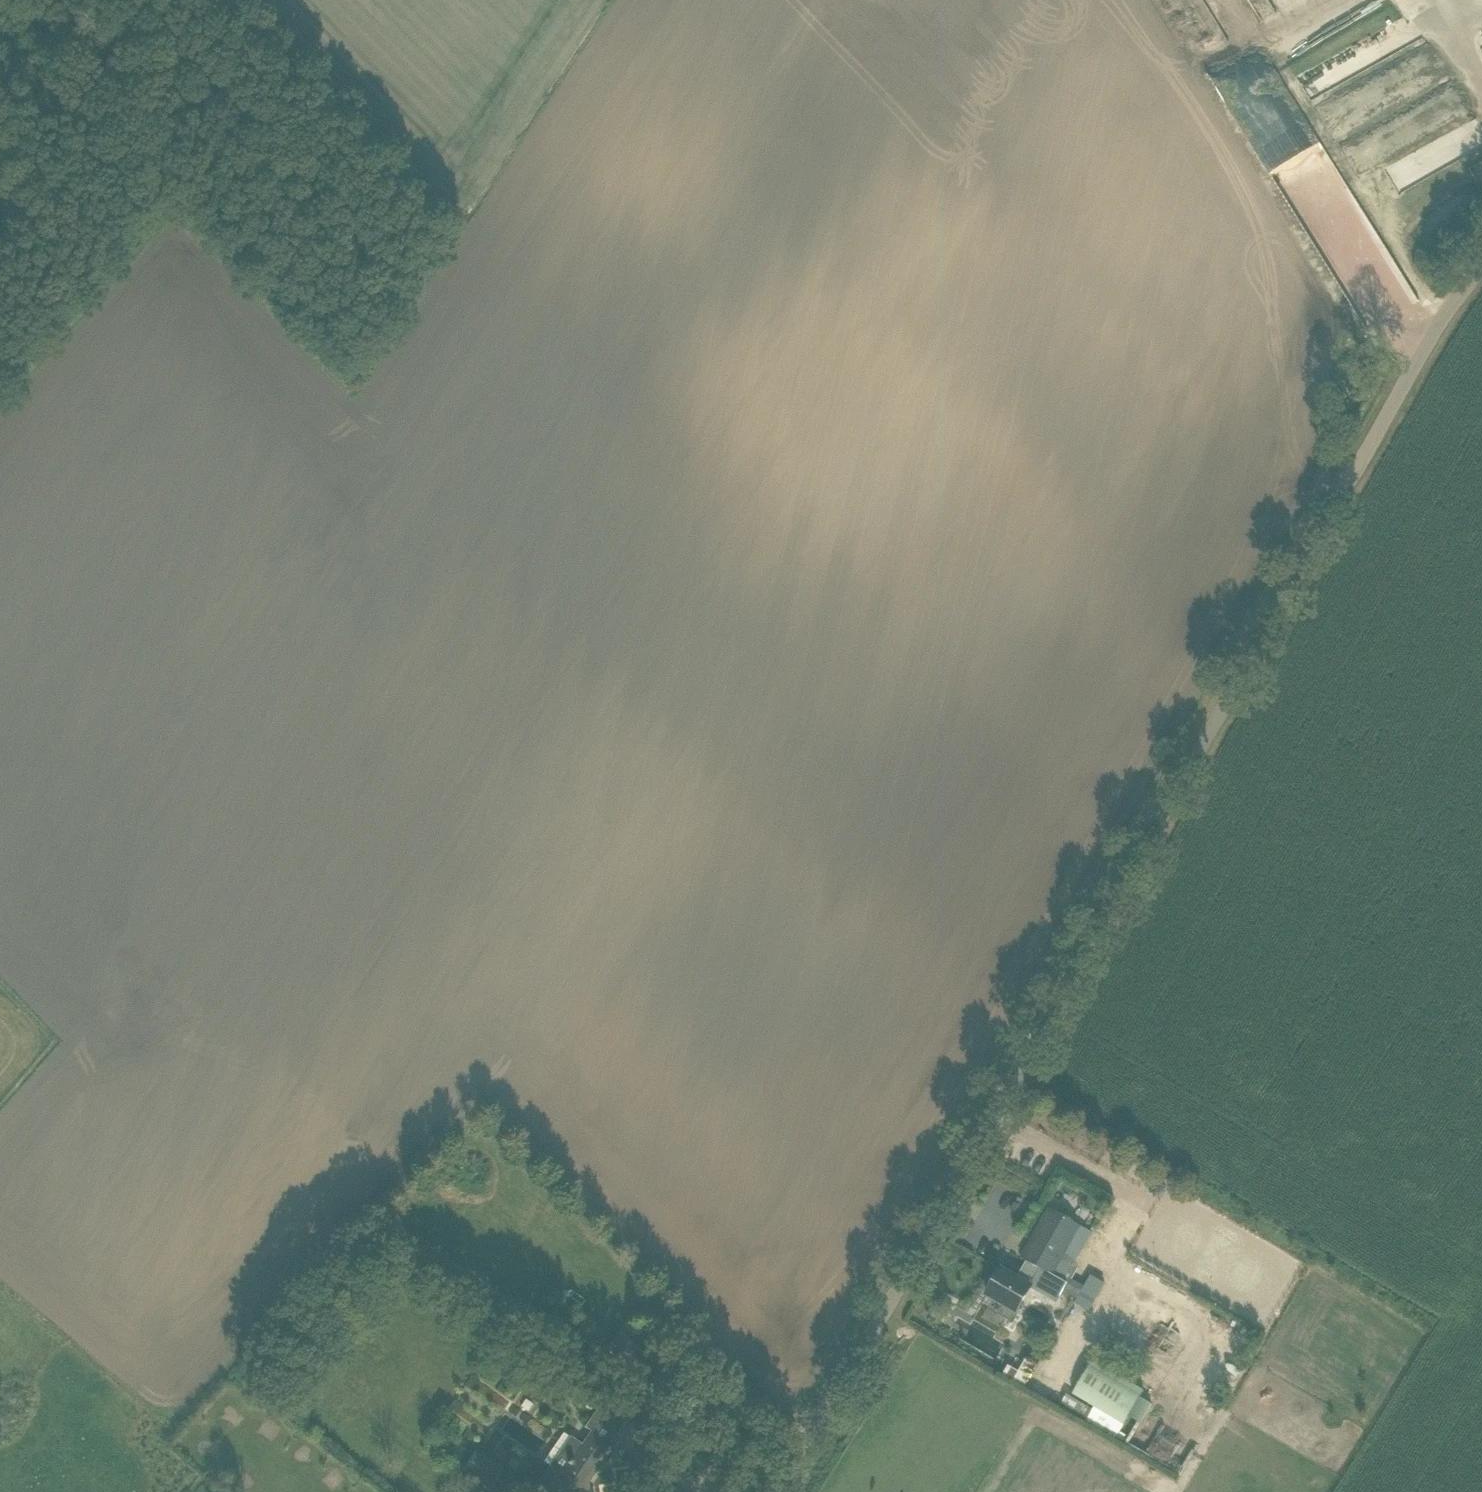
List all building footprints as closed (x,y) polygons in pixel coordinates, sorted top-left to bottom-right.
[(1091,1197),(1086,1207),(1098,1213),(1103,1204),(1091,1197)] [(1002,1269),(987,1295),(1003,1305),(998,1315),(1011,1323),(1017,1312),(1030,1288),(1041,1295),(1043,1291),(1058,1300),(1067,1284),(1051,1275),(1080,1225),(1068,1218),(1050,1208),(1022,1258),(1027,1261),(1017,1278),(1002,1269)] [(1105,1283),(1090,1274),(1074,1303),(1089,1311),(1105,1283)] [(1010,1364),(1004,1374),(1012,1379),(1023,1385),(1035,1364),(1024,1357),(1018,1369),(1010,1364)] [(1088,1358),(1068,1392),(1122,1423),(1142,1389),(1088,1358)] [(1028,1387),(1048,1397),(1055,1384),(1035,1373),(1028,1387)] [(571,1437),(536,1486),(545,1491),(588,1491),(586,1484),(613,1446),(610,1444),(626,1422),(601,1405),(585,1427),(591,1432),(582,1445),(571,1437)] [(639,1412),(630,1424),(643,1433),(652,1420),(639,1412)] [(475,1450),(463,1470),(492,1487),(504,1468),(475,1450)]
